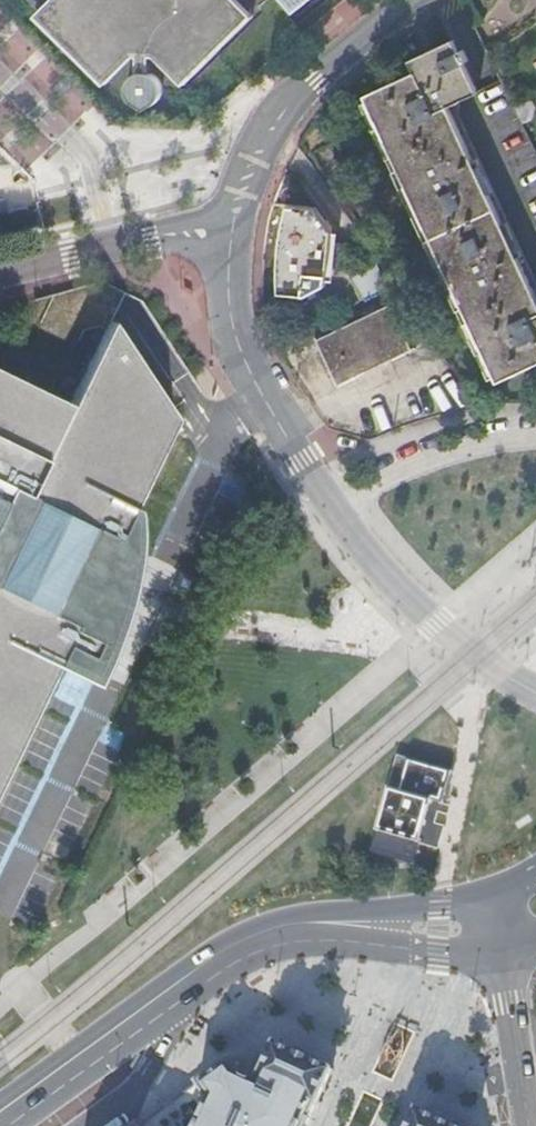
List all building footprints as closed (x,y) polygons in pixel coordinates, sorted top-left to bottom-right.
[(39,10),(30,0),(19,0),(34,15),(39,10)] [(39,10),(34,15),(57,38),(103,85),(132,56),(137,56),(136,73),(131,77),(128,82),(126,87),(126,94),(128,100),(133,106),(138,108),(141,110),(148,110),(155,108),(158,105),(162,100),(164,95),(165,89),(164,84),(160,77),(156,74),(157,57),(161,58),(182,78),(252,9),(243,0),(30,0),(39,10)] [(479,97),(452,41),(439,48),(432,51),(409,63),(415,75),(364,98),(505,401),(535,387),(535,304),(447,110),(462,103),(479,97)] [(518,118),(509,122),(494,129),(479,97),(462,103),(447,110),(535,304),(535,155),(518,118)] [(392,286),(363,243),(329,248),(330,234),(314,211),(290,208),(283,237),(280,258),(280,280),(282,297),(302,299),(313,293),(322,288),(335,314),(392,286)] [(413,350),(391,304),(315,342),(338,388),(413,350)] [(110,322),(70,406),(0,372),(0,780),(65,647),(75,652),(79,659),(85,663),(96,662),(104,655),(105,645),(99,636),(92,633),(84,634),(73,629),(75,625),(67,622),(83,589),(89,587),(93,582),(94,575),(93,570),(102,550),(110,553),(111,551),(103,547),(108,537),(116,541),(175,420),(110,322)] [(455,771),(397,754),(370,862),(432,878),(455,771)] [(332,1072),(276,1046),(259,1082),(239,1073),(231,1061),(188,1092),(205,1116),(201,1125),(306,1125),(332,1072)]
